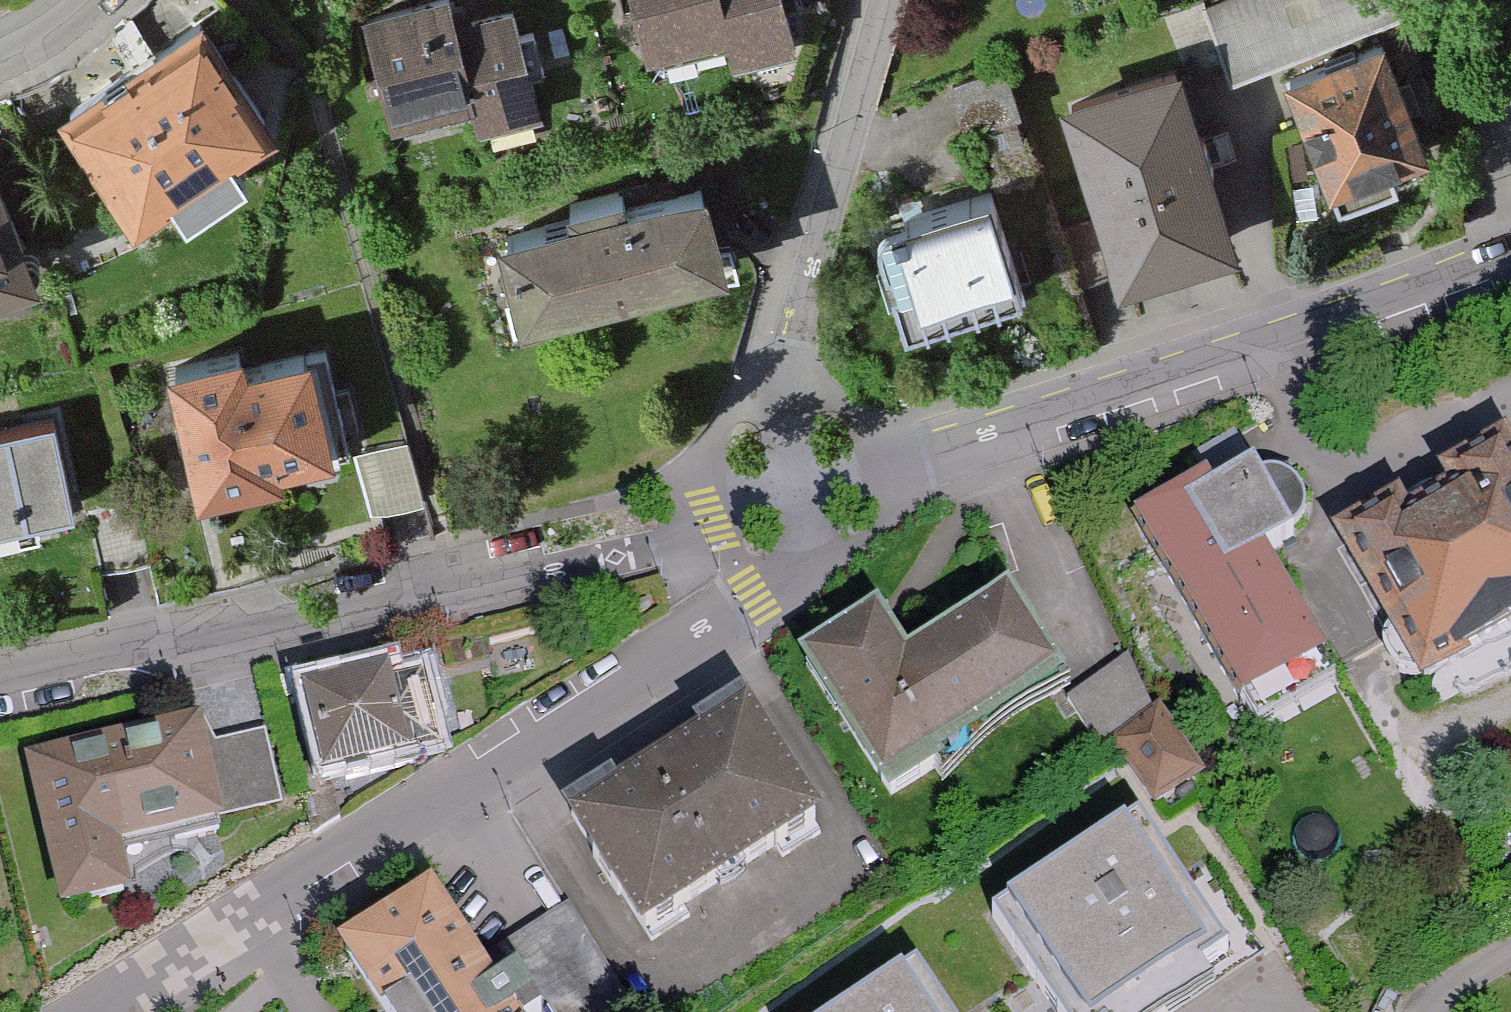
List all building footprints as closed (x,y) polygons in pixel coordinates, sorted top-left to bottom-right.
[(367,8),(391,122),(470,105),(474,125),(533,113),(511,9),(463,19),(458,0),(403,0),(367,8)] [(644,51),(721,38),(725,61),(792,49),(783,0),(635,0),(644,51)] [(196,25),(62,112),(125,209),(260,121),(196,25)] [(1380,37),(1276,73),(1280,85),(1319,195),(1423,159),(1380,37)] [(1177,64),(1059,97),(1114,273),(1232,240),(1177,64)] [(707,168),(489,222),(514,323),(725,271),(732,269),(727,249),(707,168)] [(28,271),(0,188),(0,280),(28,271)] [(981,196),(872,230),(905,335),(1014,300),(981,196)] [(231,343),(156,363),(191,495),(277,473),(271,453),(320,440),(295,345),(236,360),(231,343)] [(0,427),(0,520),(68,506),(49,417),(0,427)] [(358,437),(376,503),(427,489),(409,424),(358,437)] [(1256,472),(1147,524),(1231,700),(1305,665),(1254,559),(1290,542),(1256,472)] [(1341,532),(1430,700),(1510,658),(1510,474),(1400,533),(1387,508),(1341,532)] [(878,617),(807,659),(888,796),(1061,694),(1006,600),(904,661),(878,617)] [(1089,715),(1151,684),(1134,648),(1071,678),(1089,715)] [(369,675),(300,692),(324,788),(403,768),(398,751),(440,741),(426,684),(375,697),(369,675)] [(1096,722),(1151,798),(1210,757),(1155,680),(1096,722)] [(198,705),(13,747),(49,909),(127,892),(117,848),(224,824),(198,705)] [(738,710),(568,822),(640,931),(810,819),(738,710)] [(1137,827),(998,913),(1036,974),(993,1001),(1000,1011),(1186,1011),(1234,982),(1137,827)] [(573,905),(476,962),(436,894),(338,952),(373,1011),(525,1011),(535,1006),(539,1011),(636,1011),(573,905)] [(913,972),(848,1011),(938,1011),(913,972)] [(993,1001),(976,1011),(1000,1011),(993,1001)]
